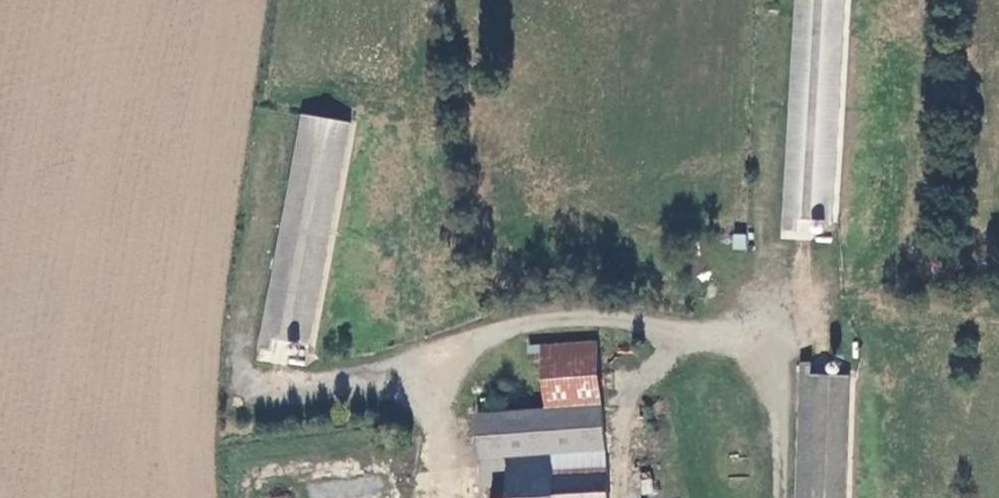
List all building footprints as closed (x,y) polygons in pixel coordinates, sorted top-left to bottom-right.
[(796,229),(808,230),(809,218),(843,220),(858,0),(812,0),(796,229)] [(316,109),(270,342),(282,344),(284,333),(319,339),(362,117),(316,109)] [(601,344),(534,349),(535,363),(548,362),(551,412),(482,417),(484,459),(485,459),(485,484),(498,483),(499,497),(611,497),(601,344)] [(853,379),(815,377),(816,365),(807,365),(801,497),(848,497),(853,379)]
